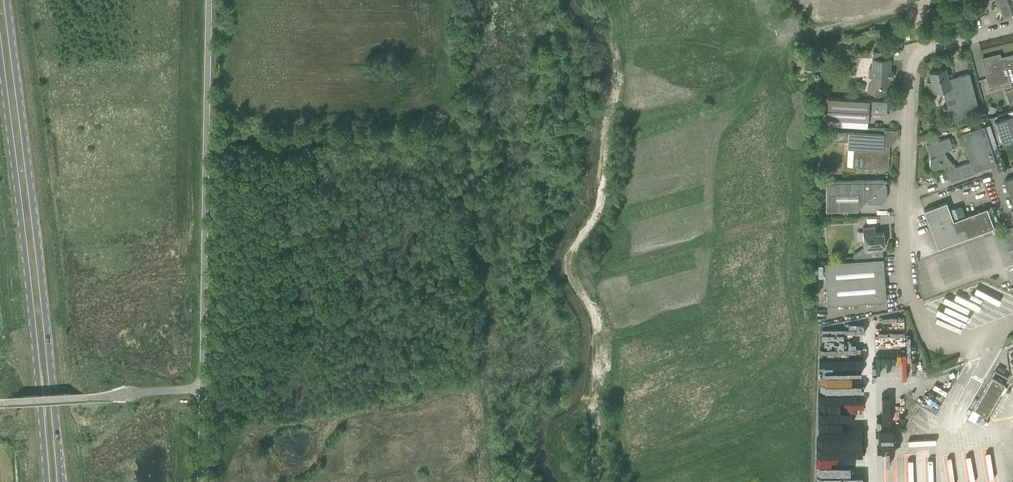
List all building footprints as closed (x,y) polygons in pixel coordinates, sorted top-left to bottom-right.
[(1012,11),(1012,0),(1008,0),(996,4),(997,7),(998,6),(999,9),(1001,8),(1003,14),(1012,11)] [(869,67),(869,76),(871,76),(871,85),(872,86),(872,93),(882,93),(882,86),(889,87),(889,77),(892,77),(892,72),(893,72),(893,71),(889,71),(890,59),(885,59),(886,52),(873,51),(872,58),(872,67),(869,67)] [(985,68),(988,81),(1011,75),(1012,74),(1012,54),(996,59),(994,55),(982,59),(985,68)] [(951,121),(980,113),(969,73),(956,76),(957,80),(949,82),(945,68),(929,72),(932,81),(928,82),(931,93),(942,89),(951,121)] [(1011,75),(1012,82),(1008,83),(1010,88),(1005,90),(1009,104),(1012,103),(1012,74),(1011,75)] [(828,98),(827,119),(838,119),(854,120),(858,120),(868,121),(868,113),(880,113),(886,114),(887,101),(869,100),(859,99),(828,98)] [(994,121),(1002,144),(1012,141),(1012,115),(994,121)] [(993,153),(983,125),(961,133),(970,161),(955,166),(946,170),(949,181),(974,173),(974,171),(990,165),(993,173),(1004,169),(998,151),(993,153)] [(883,146),(884,134),(848,132),(826,131),(826,143),(826,140),(848,141),(847,148),(853,148),(852,167),(888,169),(889,146),(883,146)] [(953,148),(949,137),(927,144),(930,156),(933,155),(934,158),(930,159),(930,166),(934,170),(945,167),(946,170),(955,166),(954,163),(952,164),(952,162),(946,156),(945,151),(953,148)] [(1004,180),(1012,205),(1012,177),(1004,180)] [(886,180),(826,180),(826,210),(857,210),(866,200),(869,203),(882,203),(886,198),(886,185),(884,182),(886,180)] [(993,227),(987,208),(953,220),(946,202),(924,210),(938,248),(993,227)] [(875,232),(875,226),(862,227),(863,240),(861,242),(864,246),(853,254),(883,252),(882,249),(885,244),(883,242),(884,240),(884,232),(875,232)] [(1001,230),(1009,250),(1012,248),(1012,226),(1001,230)] [(827,305),(886,301),(883,252),(853,254),(853,260),(824,262),(827,305)] [(824,364),(824,481),(869,481),(869,427),(857,427),(857,419),(852,419),(852,409),(862,409),(862,400),(867,400),(867,364),(824,364)] [(995,369),(973,408),(985,416),(998,393),(1003,385),(1004,384),(1008,376),(995,369)] [(35,439),(25,439),(25,446),(22,446),(23,456),(36,456),(35,439)] [(32,468),(18,469),(19,481),(32,481),(32,468)]
